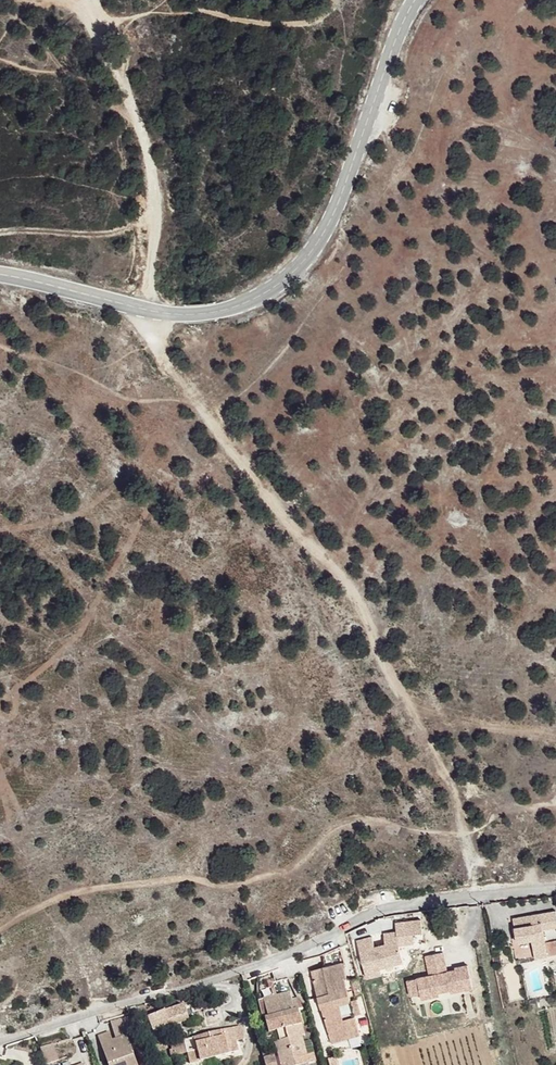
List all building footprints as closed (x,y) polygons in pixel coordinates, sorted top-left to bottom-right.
[(510,919),(514,946),(531,943),(534,958),(546,956),(542,932),(555,929),(555,914),(555,911),(510,919)] [(371,937),(355,940),(364,979),(381,976),(380,972),(403,965),(399,948),(414,945),(413,936),(421,935),(421,921),(395,923),(394,932),(383,934),(384,946),(374,949),(371,937)] [(428,976),(406,980),(410,997),(419,996),(420,1001),(437,998),(436,994),(451,991),(451,995),(473,990),(468,967),(447,971),(443,952),(423,956),(428,976)] [(343,962),(323,967),(325,973),(313,976),(321,1007),(322,1007),(331,1041),(358,1034),(349,1000),(350,999),(344,977),(347,977),(343,962)] [(323,967),(311,970),(313,976),(325,973),(323,967)] [(358,979),(352,980),(356,995),(362,993),(358,979)] [(293,990),(268,996),(273,1014),(269,1016),(277,1041),(280,1041),(282,1050),(280,1051),(282,1060),(295,1056),(315,1051),(312,1043),(306,1043),(304,1034),(308,1033),(301,1006),(297,1008),(293,990)] [(150,1015),(154,1028),(188,1015),(184,1004),(168,1010),(167,1008),(150,1015)] [(126,1016),(113,1020),(119,1036),(128,1033),(132,1031),(126,1016)] [(238,1042),(246,1040),(242,1026),(234,1028),(238,1042)] [(177,1042),(181,1056),(183,1064),(188,1064),(240,1052),(238,1042),(234,1028),(177,1042)] [(101,1033),(111,1064),(139,1064),(128,1033),(114,1037),(111,1029),(101,1033)] [(177,1042),(168,1045),(171,1058),(181,1056),(177,1042)] [(45,1064),(58,1061),(53,1044),(40,1047),(45,1064)] [(315,1051),(295,1056),(298,1064),(317,1059),(315,1051)] [(265,1056),(267,1064),(279,1064),(276,1053),(265,1056)]
